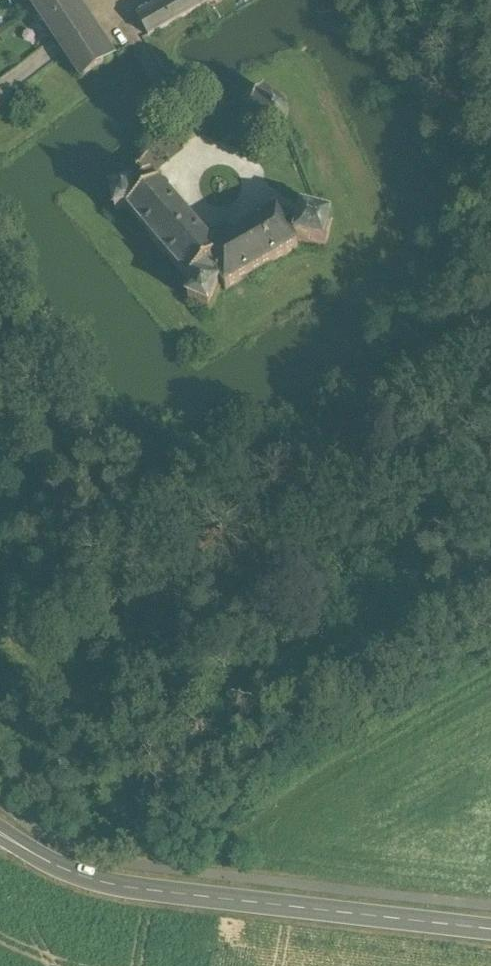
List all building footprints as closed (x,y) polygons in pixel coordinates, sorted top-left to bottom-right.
[(83,79),(110,62),(69,0),(30,0),(83,79)] [(164,7),(163,7),(139,21),(149,38),(213,1),(212,0),(202,0),(200,1),(199,0),(177,0),(164,7)] [(280,103),(266,93),(265,89),(252,93),(245,102),(240,106),(242,107),(241,109),(243,110),(244,108),(249,112),(248,114),(250,115),(251,113),(266,123),(265,125),(267,127),(268,125),(273,128),(279,128),(285,123),(284,122),(286,119),(287,120),(288,118),(287,118),(288,114),(288,113),(288,112),(287,112),(286,109),(286,108),(282,105),(284,102),(282,100),(280,103)] [(213,247),(161,188),(159,186),(158,187),(150,177),(138,188),(140,191),(138,193),(137,191),(135,192),(134,185),(111,191),(116,213),(127,210),(193,288),(188,299),(209,308),(219,285),(222,284),(225,290),(299,248),(295,241),(297,240),(326,248),(333,219),(331,219),(303,212),(299,226),(289,232),(278,212),(220,246),(218,245),(215,246),(213,247)]
